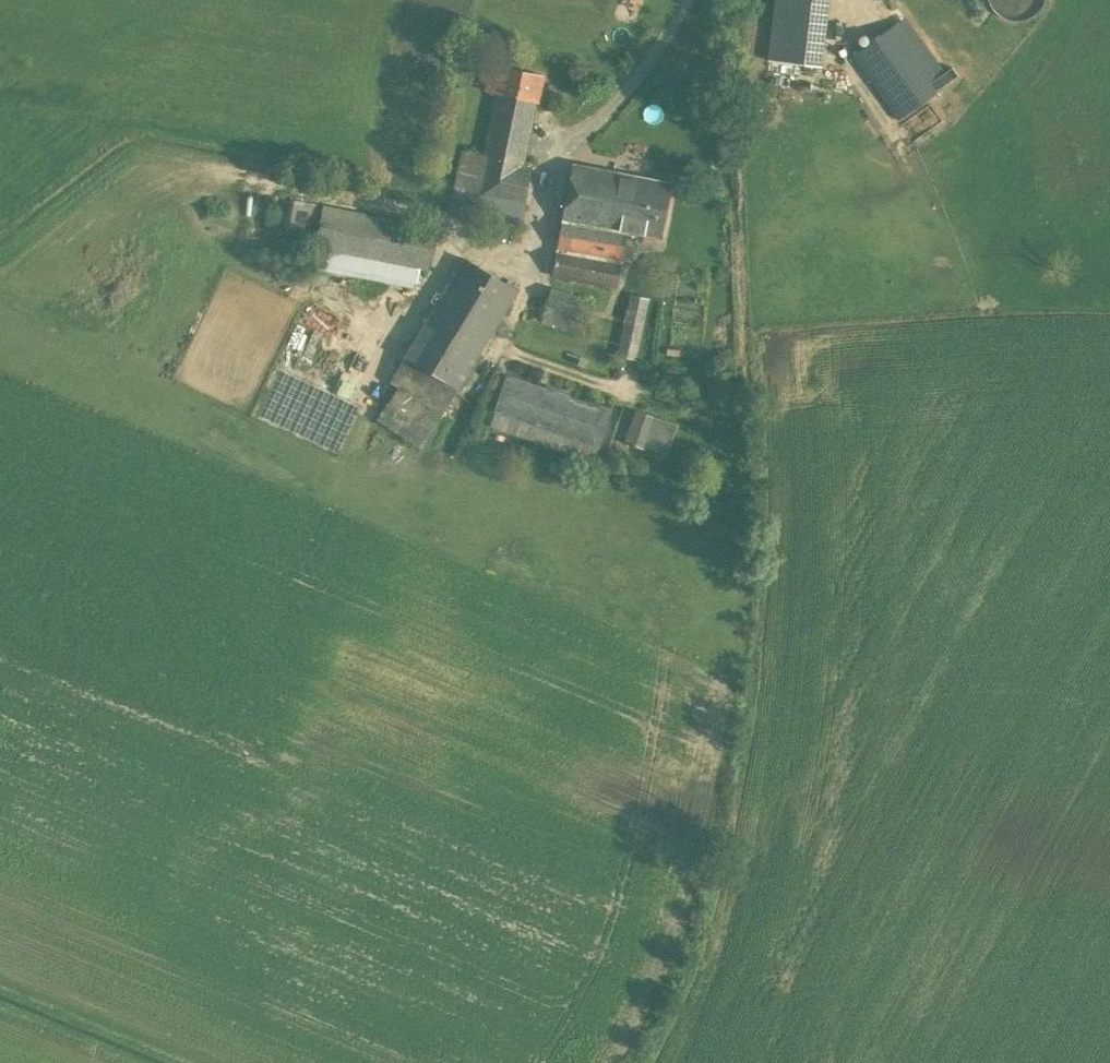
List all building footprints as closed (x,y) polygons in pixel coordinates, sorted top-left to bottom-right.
[(821,68),(827,17),(774,11),(768,61),(821,68)] [(851,55),(895,120),(944,85),(899,21),(851,55)] [(483,152),(461,148),(449,209),(522,223),(533,160),(526,159),(543,74),(490,62),(484,89),(495,92),(483,152)] [(627,232),(659,239),(670,180),(574,162),(553,273),(617,286),(627,232)] [(315,246),(428,269),(438,234),(429,231),(430,224),(324,203),(315,246)] [(442,411),(458,388),(518,288),(465,254),(391,378),(442,411)] [(578,297),(551,288),(540,322),(566,330),(571,317),(588,323),(593,308),(577,302),(578,297)] [(617,353),(635,358),(643,323),(647,300),(629,296),(625,318),(617,353)] [(568,398),(569,394),(550,388),(549,391),(507,377),(495,410),(599,446),(610,412),(568,398)] [(657,438),(662,418),(635,409),(626,441),(646,448),(650,436),(657,438)]
